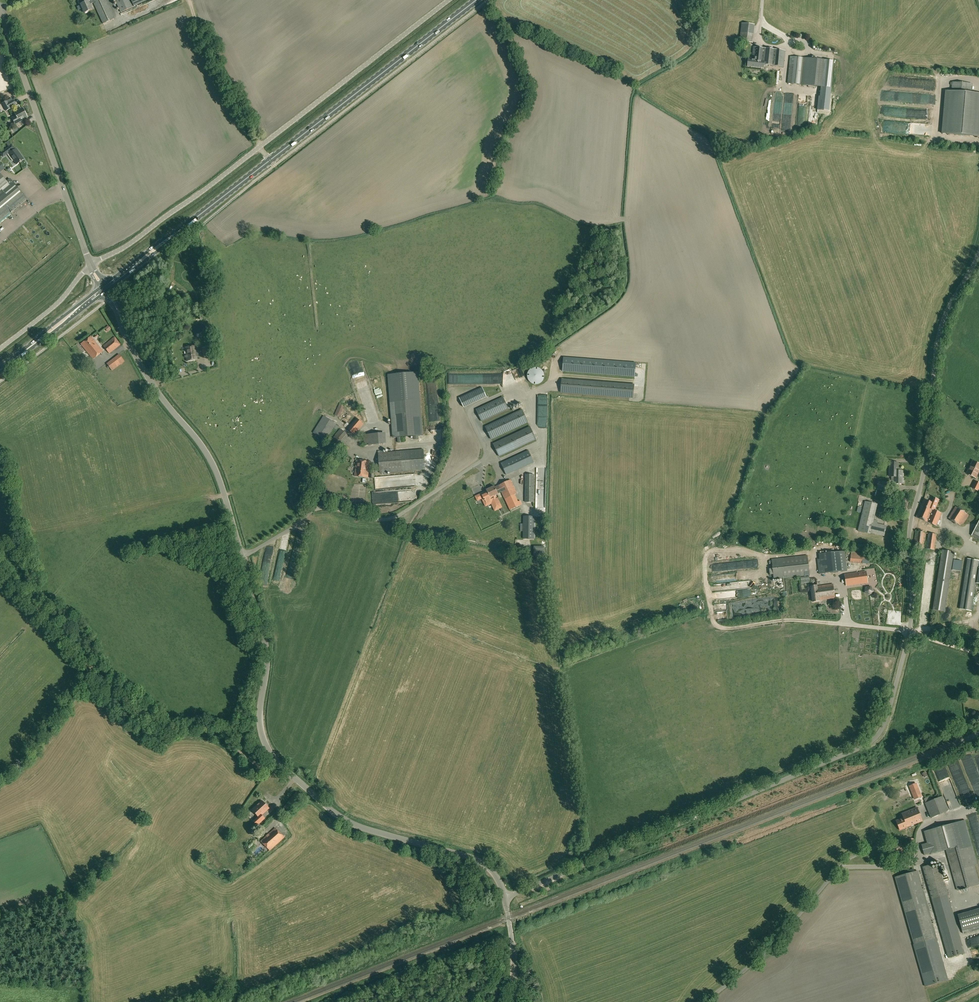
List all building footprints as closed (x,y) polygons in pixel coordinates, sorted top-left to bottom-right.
[(88,1),(81,5),(84,13),(92,10),(89,5),(93,3),(92,0),(88,2),(88,1)] [(103,23),(114,19),(106,0),(92,0),(103,23)] [(133,7),(130,0),(115,0),(121,13),(133,7)] [(785,51),(754,47),(752,58),(751,58),(751,59),(749,59),(748,59),(747,66),(763,68),(764,64),(783,67),(785,51)] [(806,58),(791,56),(788,83),(804,85),(806,58)] [(826,60),(806,58),(804,85),(823,87),(824,79),(826,60)] [(830,87),(833,61),(826,60),(824,79),(823,87),(830,87)] [(972,84),(952,82),(951,91),(946,91),(942,133),(978,137),(978,94),(971,93),(972,84)] [(16,105),(14,99),(8,102),(7,101),(2,103),(6,111),(11,108),(11,107),(16,105)] [(23,108),(14,112),(16,116),(12,118),(15,125),(24,120),(24,119),(27,117),(23,108)] [(9,153),(17,164),(24,159),(16,149),(15,150),(12,145),(0,153),(3,157),(9,153)] [(0,175),(0,222),(27,199),(10,179),(6,182),(0,175)] [(103,351),(91,336),(81,344),(93,359),(103,351)] [(114,337),(103,346),(109,353),(120,344),(114,337)] [(185,354),(186,354),(187,361),(197,360),(195,346),(185,347),(185,351),(184,351),(185,354)] [(204,357),(213,355),(215,355),(214,346),(202,348),(204,357)] [(119,354),(115,357),(120,364),(124,361),(119,354)] [(636,363),(563,357),(562,371),(635,377),(636,363)] [(544,376),(544,374),(543,373),(543,372),(542,371),(541,370),(539,369),(537,368),(536,368),(535,368),(533,369),(531,370),(530,370),(529,372),(529,373),(528,374),(528,376),(528,378),(529,379),(529,380),(530,381),(531,382),(533,383),(536,384),(537,384),(539,384),(540,383),(541,382),(542,381),(543,379),(544,378),(544,376)] [(389,375),(391,401),(420,399),(418,372),(389,375)] [(561,392),(633,398),(634,384),(562,379),(561,392)] [(463,402),(486,395),(483,387),(460,394),(463,402)] [(488,393),(464,403),(466,408),(490,398),(488,393)] [(476,410),(482,421),(508,409),(503,397),(476,410)] [(391,401),(390,401),(393,438),(398,437),(402,437),(413,436),(418,436),(423,436),(420,399),(391,401)] [(335,415),(339,417),(344,406),(339,404),(335,415)] [(528,423),(522,409),(485,427),(491,440),(528,423)] [(323,416),(313,433),(326,441),(336,423),(323,416)] [(363,424),(356,418),(347,429),(354,435),(363,424)] [(530,426),(493,444),(499,457),(536,440),(530,426)] [(346,434),(340,428),(335,435),(327,445),(334,451),(342,441),(341,440),(346,434)] [(382,433),(364,435),(365,445),(383,444),(382,433)] [(380,473),(412,470),(425,469),(423,449),(378,453),(380,473)] [(528,450),(501,463),(506,475),(534,462),(528,450)] [(356,468),(369,470),(370,462),(357,460),(356,468)] [(976,478),(978,471),(978,464),(973,461),(967,473),(976,478)] [(898,463),(890,462),(890,476),(894,477),(894,471),(898,471),(898,463)] [(369,470),(356,468),(355,476),(368,478),(369,470)] [(902,484),(903,471),(898,471),(894,471),(894,477),(894,483),(902,484)] [(534,474),(525,474),(525,502),(534,502),(534,474)] [(498,492),(499,493),(502,492),(510,510),(522,504),(520,501),(518,502),(514,494),(517,493),(510,480),(496,486),(496,488),(498,492)] [(885,490),(887,482),(879,481),(877,488),(885,490)] [(498,494),(499,493),(498,492),(496,488),(496,486),(495,487),(494,486),(486,490),(488,492),(482,494),(488,506),(491,504),(495,511),(502,508),(498,498),(496,499),(495,495),(498,494)] [(337,501),(346,503),(347,496),(338,495),(337,501)] [(924,499),(916,517),(925,521),(929,511),(931,511),(936,514),(937,512),(934,510),(939,500),(933,497),(931,502),(924,499)] [(870,533),(873,520),(877,504),(865,501),(858,531),(870,533)] [(963,511),(955,507),(949,518),(956,523),(963,511)] [(931,511),(929,511),(925,521),(937,526),(942,514),(937,512),(936,514),(931,511)] [(535,516),(523,516),(523,539),(534,539),(535,516)] [(877,521),(873,520),(870,533),(884,536),(886,526),(877,524),(877,521)] [(926,533),(916,531),(914,547),(924,548),(926,533)] [(934,550),(937,534),(928,533),(926,549),(934,550)] [(544,556),(544,546),(534,546),(534,556),(544,556)] [(953,551),(942,550),(933,610),(944,611),(953,551)] [(819,574),(847,571),(845,551),(819,554),(820,559),(818,560),(819,574)] [(859,552),(851,551),(850,561),(862,563),(863,556),(863,554),(859,554),(859,552)] [(807,555),(772,559),(774,579),(810,575),(807,555)] [(978,561),(967,559),(960,609),(971,610),(978,561)] [(955,560),(955,572),(963,572),(963,561),(955,560)] [(845,574),(847,585),(868,582),(866,571),(845,574)] [(817,585),(811,586),(812,594),(834,591),(833,584),(817,586),(817,585)] [(835,598),(834,591),(812,594),(813,601),(819,600),(835,598)] [(734,604),(735,615),(756,613),(756,608),(753,609),(752,602),(734,604)] [(917,798),(923,795),(916,782),(910,786),(917,798)] [(296,792),(284,807),(290,812),(302,796),(296,792)] [(948,810),(943,796),(925,803),(931,817),(948,810)] [(269,808),(262,800),(251,809),(259,817),(257,819),(260,823),(265,818),(262,815),(269,808)] [(906,812),(911,825),(922,821),(917,807),(906,812)] [(911,825),(906,812),(902,814),(903,818),(896,821),(900,830),(911,825)] [(947,850),(958,890),(978,884),(978,882),(974,865),(977,864),(965,820),(940,827),(947,850)] [(947,850),(940,827),(924,831),(927,843),(921,844),(924,855),(930,854),(947,850)] [(260,841),(269,851),(284,837),(275,828),(260,841)] [(887,850),(889,857),(904,850),(902,844),(887,850)] [(948,895),(940,867),(932,869),(931,864),(923,867),(932,899),(948,895)] [(917,871),(895,877),(914,944),(936,938),(932,924),(934,923),(932,918),(931,918),(923,891),(924,890),(923,884),(921,885),(917,871)] [(964,953),(948,895),(932,899),(949,958),(964,953)] [(958,915),(963,934),(978,929),(978,909),(958,915)] [(948,980),(936,938),(914,944),(926,986),(948,980)]
